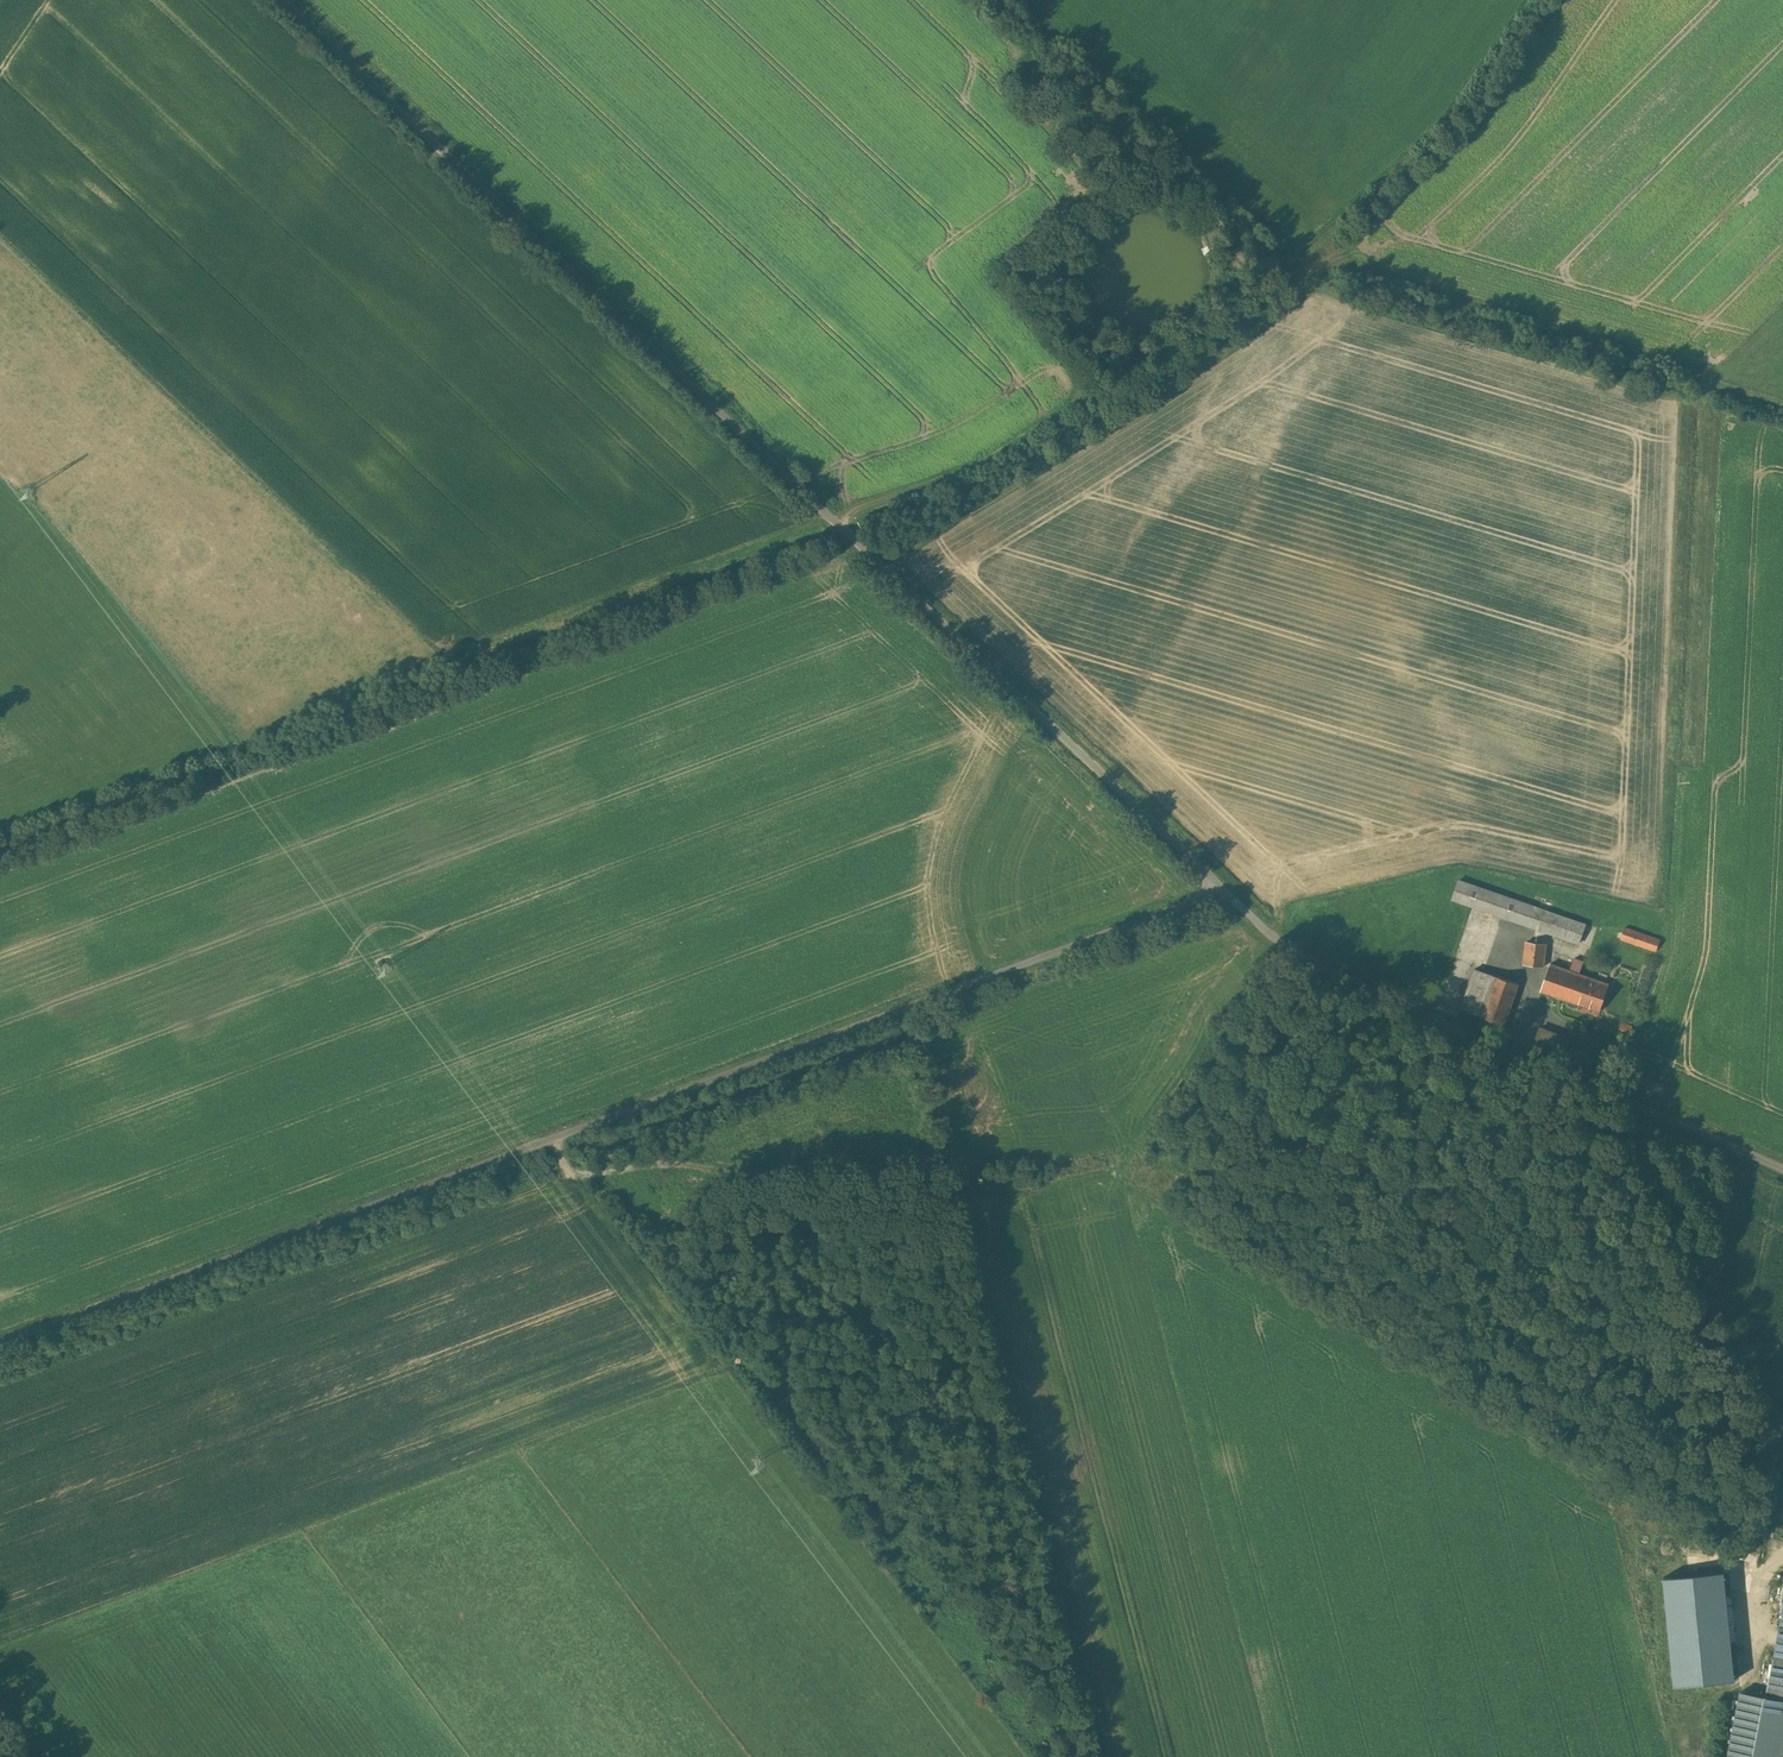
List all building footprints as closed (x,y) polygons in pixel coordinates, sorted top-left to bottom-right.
[(1586,924),(1538,908),(1538,907),(1459,880),(1452,899),(1532,926),(1579,943),(1586,924)] [(1647,935),(1624,927),(1620,939),(1643,947),(1647,935)] [(1546,944),(1526,941),(1523,964),(1543,966),(1546,944)] [(1583,961),(1574,958),(1569,970),(1550,963),(1540,991),(1599,1011),(1608,984),(1579,973),(1583,961)] [(1495,975),(1475,968),(1461,1009),(1481,1016),(1495,975)] [(1481,1016),(1477,1027),(1500,1035),(1518,983),(1495,975),(1481,1016)] [(1570,1038),(1540,1027),(1531,1050),(1561,1061),(1570,1038)] [(1730,1587),(1715,1588),(1725,1692),(1740,1691),(1730,1587)] [(1779,1626),(1765,1696),(1782,1699),(1782,1627),(1779,1626)] [(1740,1691),(1727,1756),(1776,1756),(1782,1723),(1782,1699),(1765,1696),(1740,1691)]
